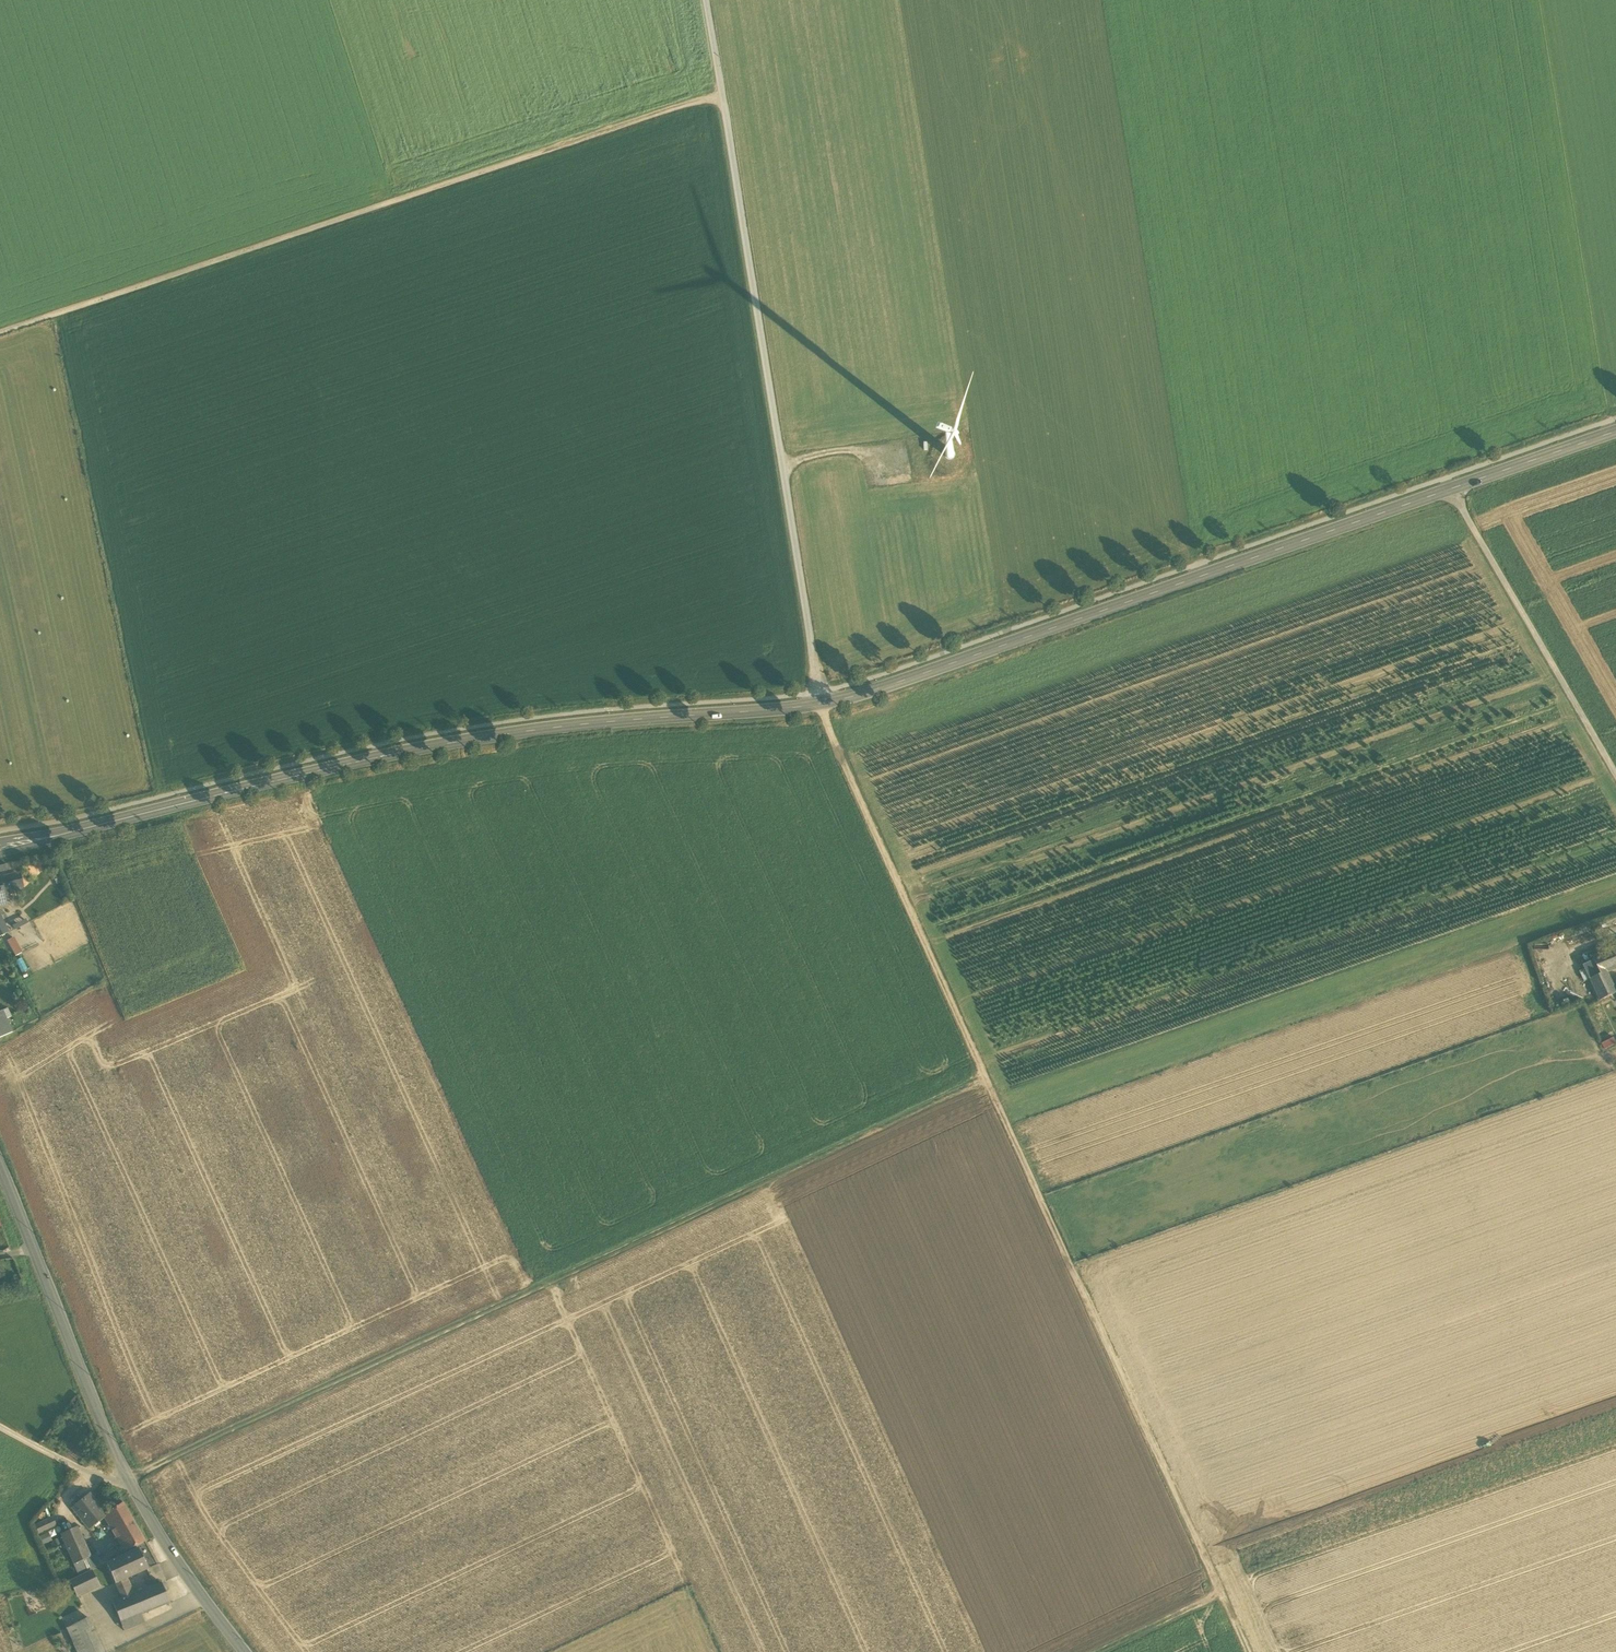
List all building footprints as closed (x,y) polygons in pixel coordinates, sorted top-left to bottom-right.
[(0,879),(0,905),(5,903),(4,900),(3,895),(2,892),(17,888),(16,886),(14,877),(14,875),(0,879)] [(13,926),(14,929),(26,923),(25,920),(13,926)] [(6,940),(14,955),(22,951),(14,936),(6,940)] [(1600,974),(1606,972),(1615,968),(1615,950),(1615,947),(1593,956),(1600,974)] [(1581,961),(1590,979),(1600,974),(1593,956),(1581,961)] [(1615,993),(1606,972),(1600,974),(1590,979),(1600,1000),(1615,993)] [(2,1010),(0,1011),(0,1037),(12,1032),(2,1010)] [(1601,1041),(1603,1048),(1615,1044),(1615,1041),(1615,1036),(1601,1041)] [(85,1525),(89,1529),(104,1517),(107,1515),(107,1514),(91,1494),(72,1509),(85,1525)] [(104,1517),(121,1547),(98,1559),(101,1564),(124,1552),(145,1541),(123,1502),(107,1514),(107,1515),(104,1517)] [(33,1526),(37,1536),(54,1529),(50,1519),(33,1526)] [(61,1536),(74,1564),(91,1557),(78,1528),(61,1536)] [(43,1543),(52,1539),(48,1531),(40,1535),(43,1543)] [(107,1563),(115,1583),(128,1577),(147,1569),(138,1548),(107,1563)] [(74,1564),(79,1576),(101,1564),(98,1559),(96,1555),(91,1557),(74,1564)] [(92,1572),(71,1582),(77,1597),(99,1587),(92,1572)] [(128,1577),(115,1583),(121,1599),(135,1593),(128,1577)] [(152,1586),(135,1593),(121,1599),(112,1603),(121,1623),(141,1614),(169,1603),(162,1584),(161,1583),(152,1587),(152,1586)] [(141,1614),(121,1623),(124,1631),(145,1622),(141,1614)] [(66,1628),(74,1644),(95,1633),(88,1618),(66,1628)] [(78,1651),(105,1651),(101,1645),(95,1633),(74,1644),(78,1651)]
